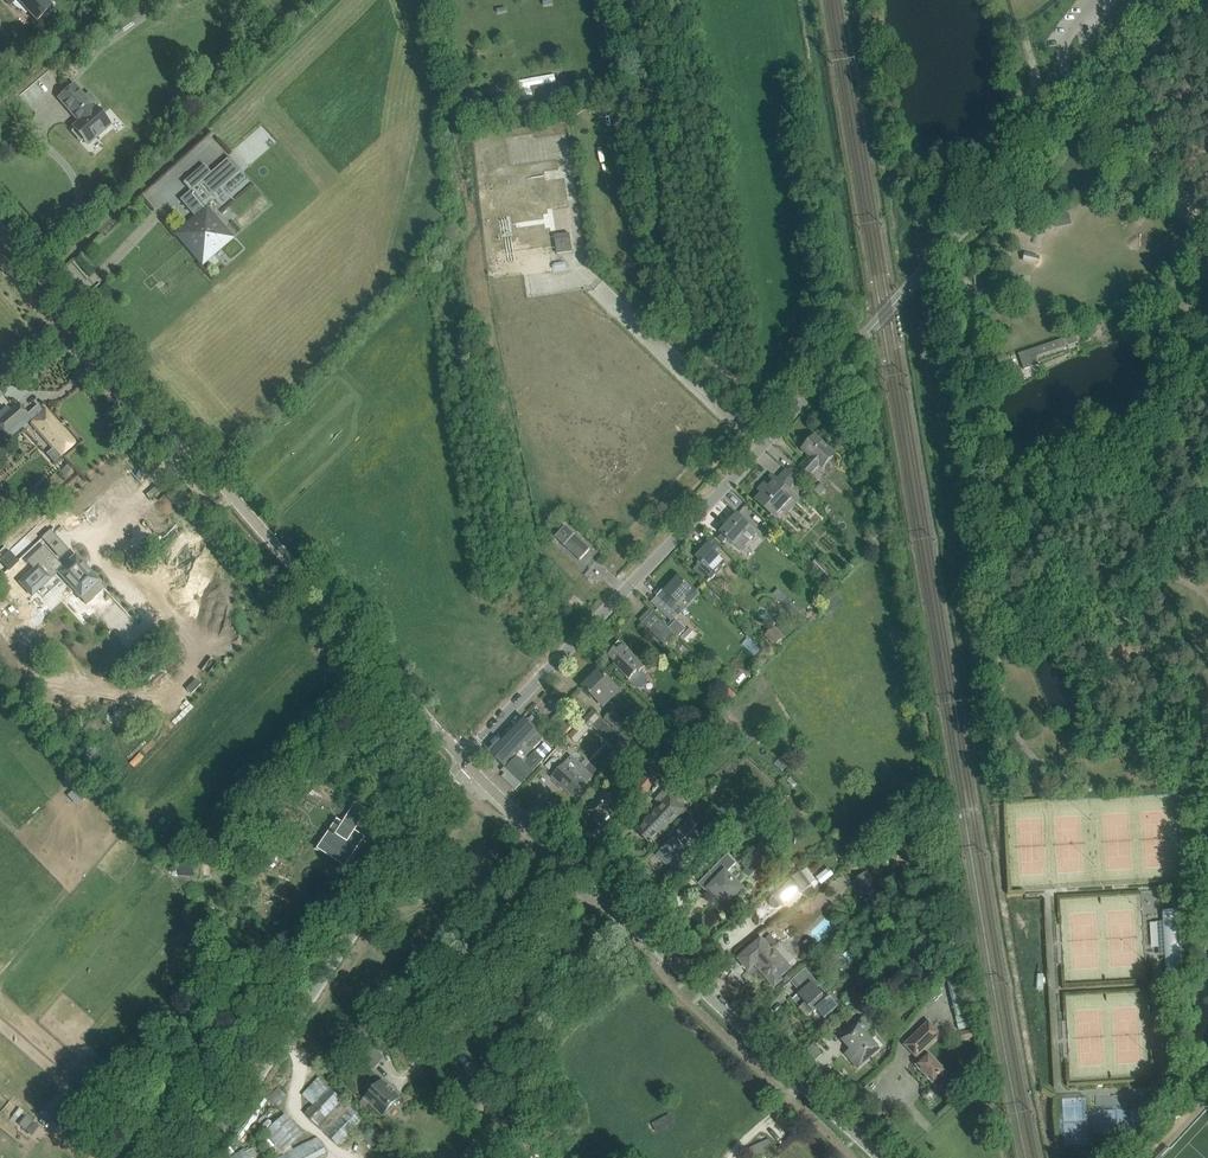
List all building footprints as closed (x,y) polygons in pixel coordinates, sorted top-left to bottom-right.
[(37,22),(41,18),(43,20),(55,9),(47,0),(17,0),(37,22)] [(142,0),(126,0),(125,0),(133,11),(144,3),(142,0)] [(622,79),(621,71),(613,72),(614,80),(622,79)] [(531,86),(553,82),(552,74),(517,80),(521,101),(533,99),(531,86)] [(88,144),(97,136),(110,124),(95,107),(95,108),(74,84),(59,98),(79,121),(73,127),(88,144)] [(560,84),(532,88),(534,102),(562,98),(560,84)] [(608,98),(606,90),(593,94),(595,101),(608,98)] [(203,262),(211,255),(232,236),(224,227),(221,230),(213,220),(216,217),(203,203),(241,170),(229,156),(180,199),(196,218),(177,234),(186,244),(188,243),(195,251),(194,252),(203,262)] [(1091,198),(1093,188),(1080,186),(1078,196),(1091,198)] [(1071,223),(1069,214),(1055,217),(1057,226),(1071,223)] [(573,251),(570,233),(554,236),(557,254),(573,251)] [(1033,263),(1035,256),(1025,253),(1023,260),(1033,263)] [(1016,305),(1020,307),(1024,305),(1025,301),(1021,298),(1017,300),(1016,305)] [(1201,310),(1188,318),(1196,332),(1207,325),(1207,323),(1201,310)] [(1065,338),(1068,346),(1078,342),(1075,334),(1065,338)] [(1062,339),(1026,351),(1029,359),(1065,347),(1062,339)] [(27,415),(28,414),(18,402),(0,418),(0,428),(6,434),(27,415)] [(62,456),(75,444),(45,410),(30,424),(52,448),(54,447),(62,456)] [(835,453),(824,443),(815,435),(802,450),(810,456),(800,466),(811,477),(821,466),(822,468),(835,453)] [(65,475),(74,467),(70,462),(61,470),(65,475)] [(794,496),(784,487),(776,479),(769,486),(766,483),(759,490),(763,493),(756,500),(775,517),(794,496)] [(818,484),(813,490),(819,495),(824,489),(818,484)] [(63,512),(56,505),(50,511),(57,518),(63,512)] [(51,519),(46,514),(38,521),(44,526),(51,519)] [(758,534),(745,522),(737,514),(720,532),(733,544),(741,552),(758,534)] [(565,526),(555,537),(579,560),(590,549),(565,526)] [(871,533),(864,538),(873,551),(880,545),(871,533)] [(721,554),(715,549),(706,541),(700,547),(703,550),(696,558),(700,561),(699,561),(698,561),(698,562),(697,562),(697,563),(697,564),(698,564),(698,565),(694,570),(708,583),(717,574),(713,571),(724,560),(719,556),(721,554)] [(25,580),(11,594),(24,608),(49,584),(61,596),(37,618),(42,624),(51,617),(52,617),(73,640),(89,625),(79,615),(96,599),(91,593),(92,592),(68,566),(55,578),(35,557),(19,573),(25,580)] [(828,575),(830,572),(818,558),(812,564),(830,583),(833,580),(828,575)] [(663,589),(657,595),(672,609),(684,595),(689,600),(698,591),(693,586),(691,588),(678,577),(665,591),(663,589)] [(820,610),(828,616),(842,598),(834,592),(820,610)] [(676,635),(669,628),(661,621),(650,632),(665,646),(676,635)] [(669,628),(676,635),(678,637),(685,629),(676,621),(669,628)] [(773,626),(764,636),(775,646),(784,636),(773,626)] [(681,639),(687,645),(697,634),(690,628),(681,639)] [(647,664),(647,663),(638,654),(635,657),(622,645),(616,651),(614,649),(608,656),(615,663),(613,665),(628,680),(627,681),(633,687),(637,689),(643,688),(647,684),(648,678),(646,674),(641,670),(647,664)] [(682,645),(678,650),(686,657),(690,652),(682,645)] [(622,693),(607,679),(599,670),(582,687),(598,702),(607,693),(615,701),(622,693)] [(743,683),(748,677),(741,671),(735,677),(743,683)] [(723,691),(729,698),(722,704),(725,707),(734,698),(725,688),(723,691)] [(726,728),(734,722),(723,710),(716,717),(726,728)] [(560,737),(572,726),(559,712),(547,723),(560,737)] [(592,712),(570,735),(577,742),(587,731),(589,732),(600,720),(592,712)] [(619,731),(625,724),(613,712),(606,719),(619,731)] [(544,738),(530,725),(522,717),(489,752),(505,767),(501,770),(505,773),(502,777),(515,790),(532,772),(544,759),(535,751),(527,759),(525,757),(544,738)] [(83,745),(88,740),(82,733),(76,737),(83,745)] [(72,739),(67,744),(74,753),(80,748),(72,739)] [(573,797),(587,783),(593,777),(571,757),(552,777),(573,797)] [(641,797),(659,776),(651,769),(633,790),(641,797)] [(685,809),(672,797),(679,790),(672,783),(666,789),(665,788),(655,800),(660,804),(636,829),(651,844),(685,809)] [(601,823),(609,815),(618,804),(603,790),(585,808),(601,823)] [(787,795),(776,802),(778,805),(789,798),(787,795)] [(337,820),(323,843),(349,860),(358,846),(363,837),(364,838),(365,837),(355,831),(355,830),(344,823),(343,823),(337,819),(336,820),(337,820)] [(691,820),(677,834),(682,840),(697,826),(691,820)] [(675,868),(684,859),(690,853),(674,837),(657,855),(665,863),(668,860),(675,868)] [(727,854),(698,884),(698,883),(698,884),(712,898),(715,894),(726,903),(741,888),(726,874),(736,863),(727,854)] [(829,868),(816,878),(821,884),(834,874),(829,868)] [(793,898),(795,896),(799,893),(799,894),(802,892),(804,894),(814,887),(802,871),(792,879),(794,881),(774,896),(771,899),(770,901),(769,903),(773,908),(775,909),(778,908),(782,905),(793,897),(793,898)] [(856,883),(872,900),(883,889),(867,873),(856,883)] [(409,898),(416,903),(425,890),(417,885),(409,898)] [(1151,911),(1150,891),(1140,891),(1141,911),(1151,911)] [(1180,921),(1179,911),(1174,911),(1169,911),(1169,912),(1163,912),(1163,921),(1157,922),(1158,948),(1165,947),(1166,974),(1183,973),(1182,955),(1184,955),(1185,955),(1183,920),(1182,920),(1180,921)] [(758,969),(759,970),(760,970),(774,986),(781,980),(779,977),(790,968),(773,948),(771,950),(761,939),(739,959),(748,970),(756,963),(760,967),(758,969)] [(947,976),(962,972),(960,964),(945,967),(947,976)] [(824,1019),(833,1011),(838,1006),(831,998),(828,1001),(811,982),(814,980),(805,968),(793,978),(803,990),(798,994),(805,1002),(800,1007),(790,996),(790,997),(817,1028),(827,1020),(826,1019),(817,1027),(808,1016),(813,1011),(814,1013),(817,1010),(824,1019)] [(947,976),(954,1008),(970,1005),(962,972),(947,976)] [(851,1049),(846,1054),(857,1067),(880,1047),(868,1033),(876,1027),(866,1016),(841,1038),(851,1049)] [(940,1034),(929,1022),(905,1045),(917,1057),(918,1056),(921,1060),(916,1065),(933,1082),(934,1082),(939,1088),(951,1077),(945,1071),(946,1070),(925,1050),(940,1034)] [(974,1037),(971,1029),(961,1032),(963,1039),(974,1037)] [(385,1058),(372,1045),(359,1058),(372,1071),(385,1058)] [(363,1119),(336,1094),(319,1078),(303,1095),(313,1105),(305,1114),(339,1145),(363,1119)] [(385,1091),(389,1087),(382,1081),(361,1103),(365,1107),(369,1102),(383,1115),(396,1101),(385,1091)] [(276,1105),(286,1095),(278,1088),(269,1097),(276,1105)] [(669,1114),(652,1123),(657,1133),(674,1124),(669,1114)] [(15,1123),(31,1135),(37,1126),(22,1115),(15,1123)] [(303,1135),(293,1124),(285,1115),(265,1133),(283,1153),(303,1135)] [(327,1153),(319,1137),(278,1157),(317,1157),(327,1153)] [(776,1154),(769,1140),(747,1150),(751,1157),(768,1157),(776,1154)] [(244,1150),(232,1157),(250,1157),(244,1150)]
